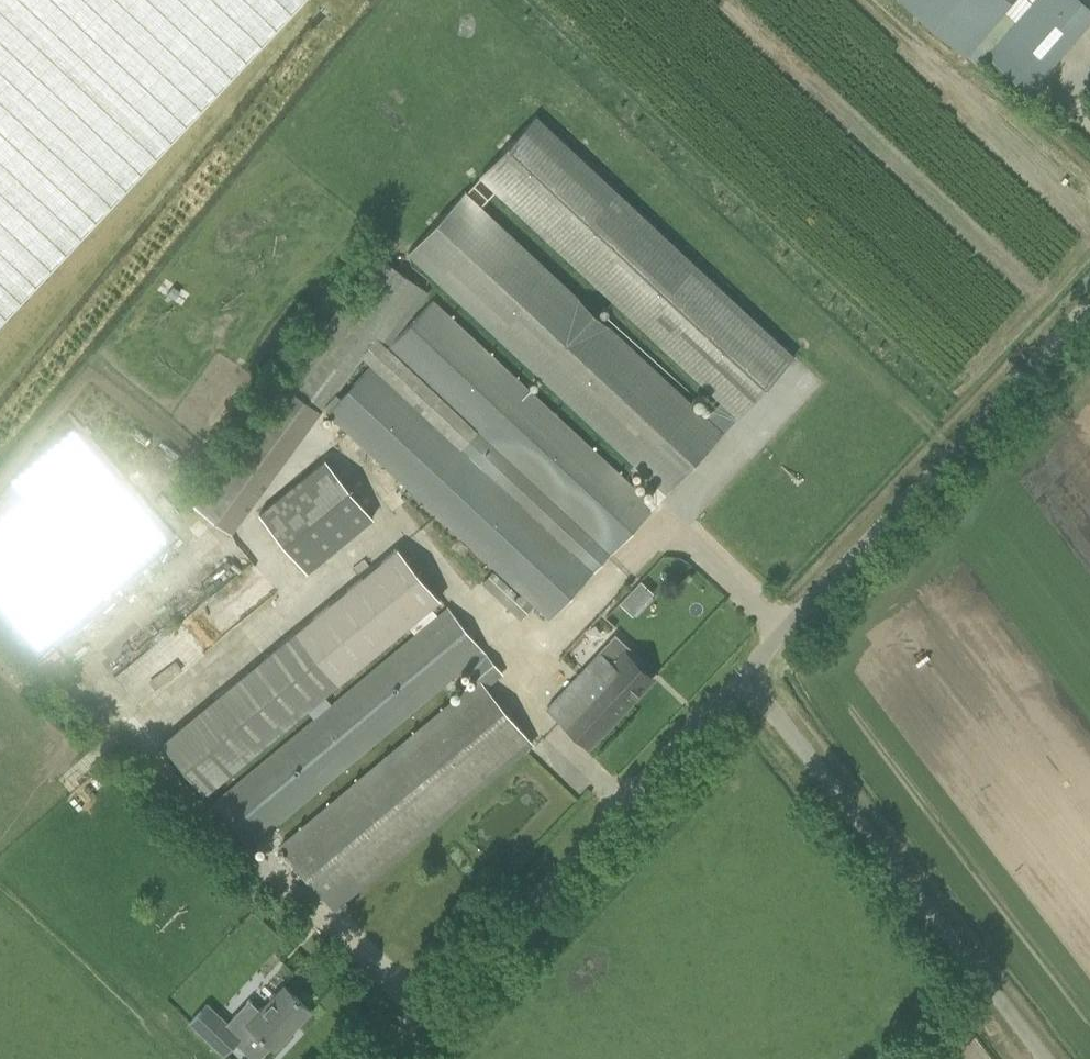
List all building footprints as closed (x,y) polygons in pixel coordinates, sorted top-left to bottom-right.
[(301,0),(0,0),(0,321),(301,0)] [(966,56),(1014,0),(901,0),(966,56)] [(966,56),(969,58),(976,65),(980,61),(985,55),(1028,91),(1089,19),(1089,7),(1082,0),(1014,0),(1002,13),(966,56)] [(536,114),(479,175),(721,402),(707,417),(723,432),(793,355),(773,336),(536,114)] [(405,329),(404,328),(429,291),(378,254),(228,455),(192,503),(233,532),(268,484),(307,431),(322,409),(332,418),(523,594),(521,596),(493,570),(483,581),(511,607),(522,618),(534,604),(550,619),(654,506),(723,432),(707,417),(706,416),(481,205),(466,192),(465,190),(408,251),(658,485),(646,498),(638,491),(622,476),(436,305),(431,301),(405,329)] [(250,515),(302,575),(368,519),(316,459),(250,515)] [(160,739),(205,792),(441,601),(397,547),(160,739)] [(641,581),(621,603),(633,614),(653,592),(641,581)] [(205,599),(189,616),(204,630),(220,613),(205,599)] [(486,687),(501,674),(447,610),(236,787),(234,786),(213,803),(252,848),(273,831),(350,767),(467,667),(477,681),(280,846),(333,909),(532,742),(486,687)] [(599,652),(548,707),(572,730),(588,745),(653,677),(625,652),(630,647),(616,634),(599,652)] [(237,1012),(228,1021),(242,1035),(237,1040),(257,1058),(269,1044),(274,1049),(311,1010),(295,995),(283,984),(259,1009),(247,1022),(237,1012)] [(191,1020),(225,1053),(237,1040),(242,1035),(208,1002),(191,1020)]
